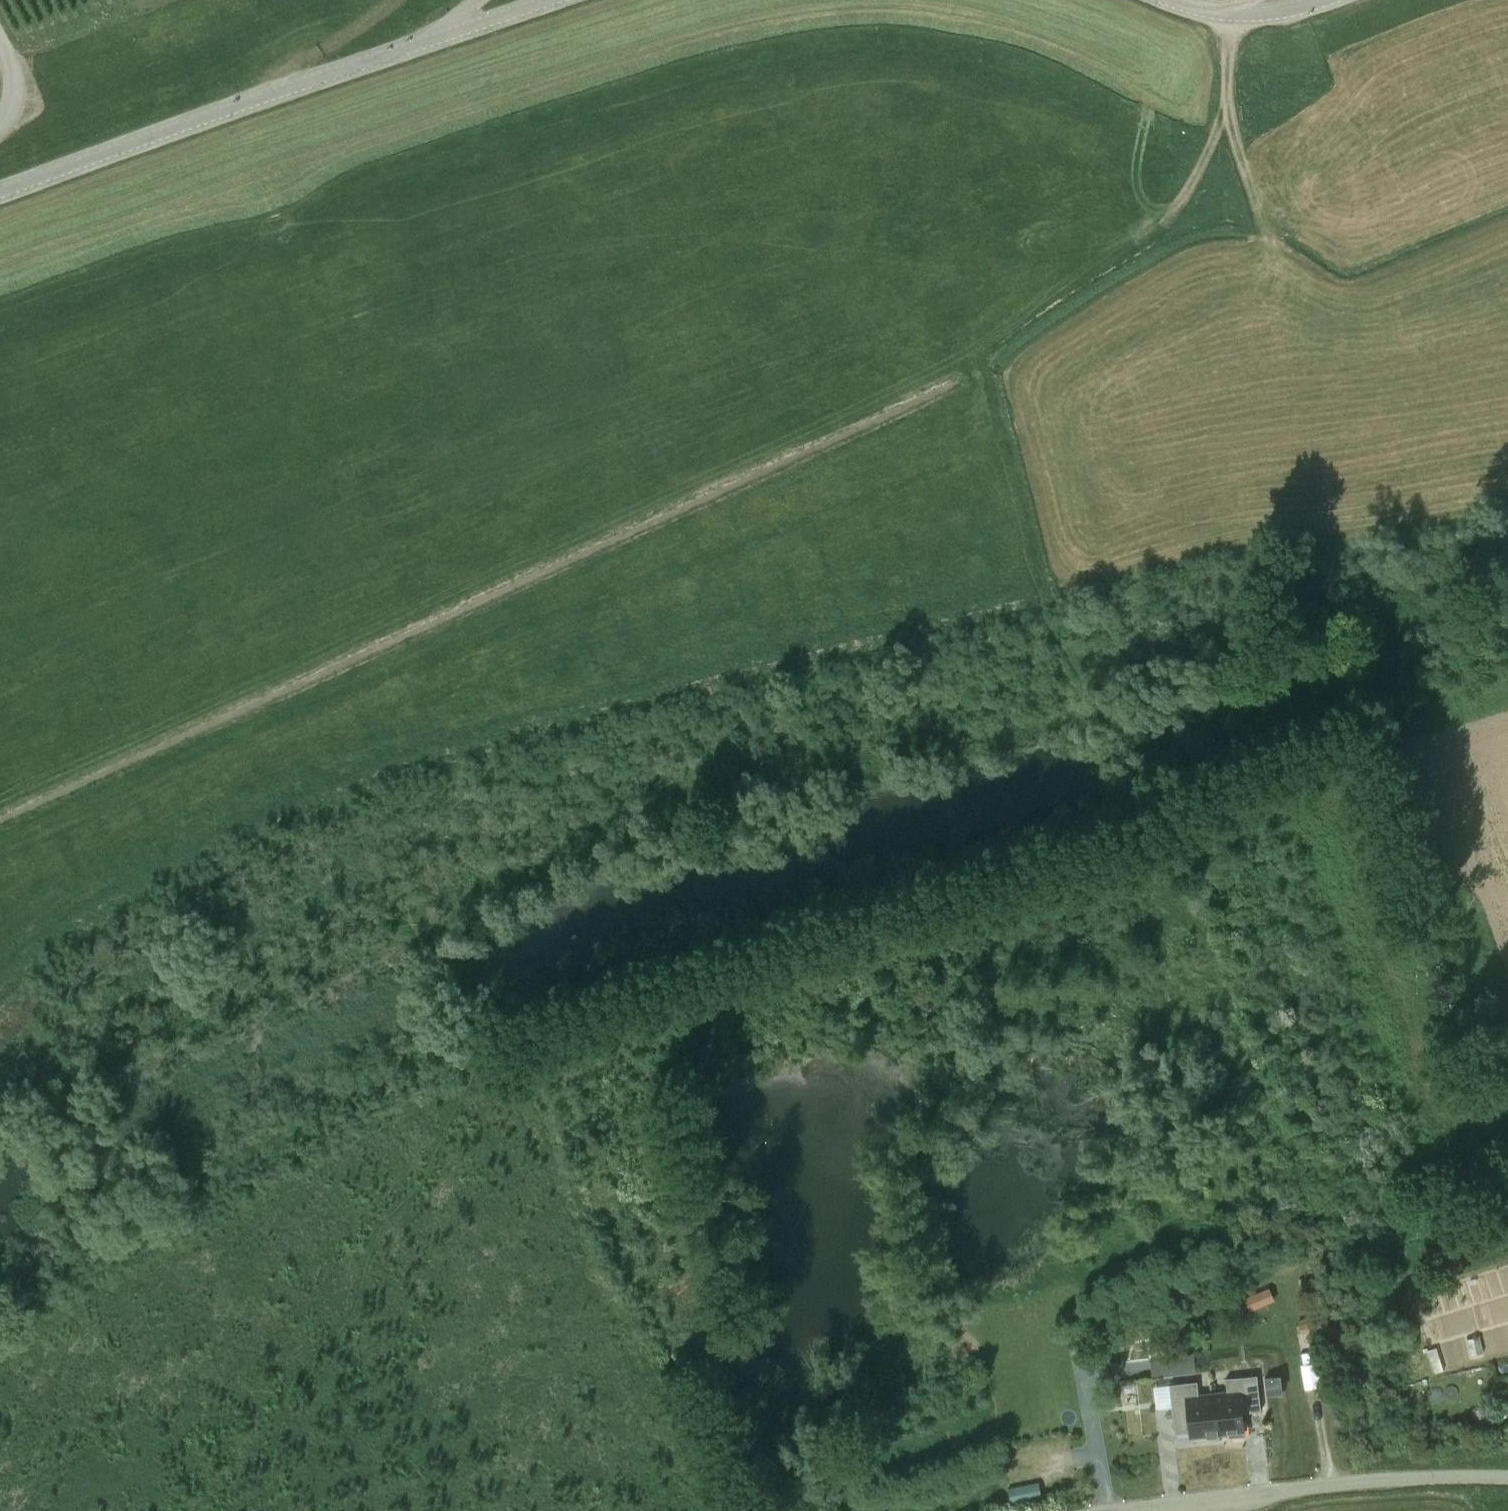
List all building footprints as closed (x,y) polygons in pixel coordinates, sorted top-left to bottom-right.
[(1213,1395),(1218,1434),(1230,1433),(1230,1437),(1244,1436),(1241,1413),(1262,1411),(1258,1376),(1227,1380),(1228,1393),(1213,1395)] [(1218,1434),(1213,1395),(1198,1396),(1197,1382),(1170,1385),(1175,1434),(1192,1432),(1193,1437),(1207,1436),(1207,1438),(1218,1436),(1218,1434)]
